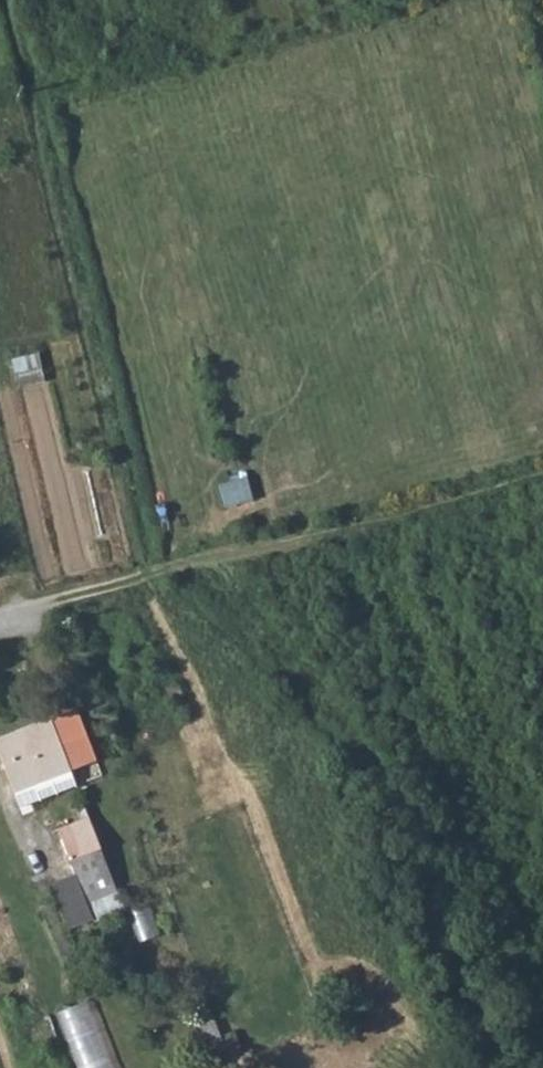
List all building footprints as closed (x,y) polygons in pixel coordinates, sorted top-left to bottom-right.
[(49,717),(0,736),(0,757),(12,789),(70,766),(49,717)] [(70,766),(12,789),(20,805),(76,782),(70,766)] [(97,881),(111,874),(90,818),(59,830),(70,859),(75,874),(53,883),(70,927),(126,911),(119,893),(107,887),(99,891),(97,881)] [(150,902),(133,906),(141,937),(158,933),(150,902)] [(59,1009),(81,1067),(121,1067),(95,996),(59,1009)]
